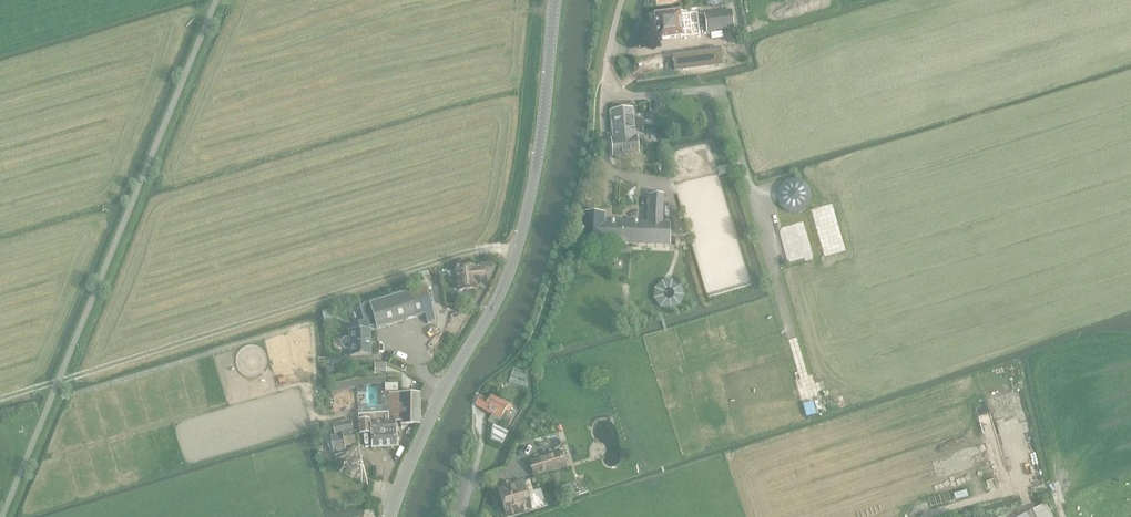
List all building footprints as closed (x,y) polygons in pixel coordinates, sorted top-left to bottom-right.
[(694,34),(691,10),(680,11),(680,10),(655,13),(658,40),(683,37),(683,35),(694,34)] [(708,32),(734,29),(732,11),(705,15),(708,32)] [(721,49),(673,56),(675,71),(723,65),(721,49)] [(633,109),(611,111),(614,139),(612,139),(613,156),(639,154),(637,136),(635,137),(633,109)] [(812,190),(810,185),(805,181),(799,179),(793,178),(788,180),(783,183),(780,188),(778,193),(778,199),(780,204),(783,209),(788,212),(793,214),(799,213),(805,211),(809,207),(812,202),(813,196),(812,190)] [(668,247),(668,223),(663,223),(663,195),(649,197),(648,223),(604,221),(605,216),(582,215),(581,245),(604,246),(604,244),(668,247)] [(474,268),(474,267),(457,268),(458,271),(456,272),(457,278),(458,278),(460,291),(476,289),(476,283),(486,282),(485,267),(474,268)] [(370,304),(367,304),(373,326),(376,325),(377,329),(426,315),(428,324),(436,322),(426,287),(370,304)] [(345,338),(342,341),(342,346),(345,348),(350,348),(351,357),(372,356),(371,329),(370,329),(370,327),(373,326),(367,304),(361,306),(365,321),(359,322),(359,330),(350,330),(350,338),(345,338)] [(510,382),(527,388),(526,373),(514,369),(510,382)] [(820,391),(802,396),(805,409),(823,405),(820,391)] [(390,394),(390,413),(390,417),(396,417),(396,422),(402,421),(402,424),(419,424),(419,394),(390,394)] [(480,396),(475,404),(493,414),(490,419),(489,422),(493,424),(490,440),(494,442),(494,440),(501,444),(508,432),(497,426),(500,421),(508,426),(512,420),(503,415),(505,411),(509,413),(512,407),(492,395),(488,401),(480,396)] [(1041,473),(1024,411),(1005,416),(1023,478),(1041,473)] [(396,422),(396,417),(390,417),(390,413),(379,413),(379,415),(359,416),(359,434),(371,434),(372,449),(398,447),(396,422)] [(353,422),(341,425),(334,426),(335,431),(336,436),(331,437),(333,451),(345,449),(344,447),(358,444),(356,432),(353,432),(353,422)] [(560,454),(531,462),(535,476),(564,468),(560,454)] [(362,473),(363,471),(363,469),(362,467),(360,465),(358,464),(357,463),(355,463),(354,462),(352,463),(351,464),(349,465),(347,466),(346,468),(345,469),(345,470),(345,472),(346,474),(347,476),(348,478),(350,479),(352,479),(354,479),(356,479),(358,478),(360,477),(361,475),(362,473)] [(504,494),(500,495),(500,496),(502,496),(506,509),(504,510),(505,511),(520,506),(521,509),(530,506),(536,505),(532,494),(533,494),(530,485),(524,487),(524,486),(517,489),(516,487),(503,491),(504,494)] [(575,497),(571,485),(560,488),(564,500),(575,497)] [(1047,504),(1022,516),(1054,516),(1047,504)]
